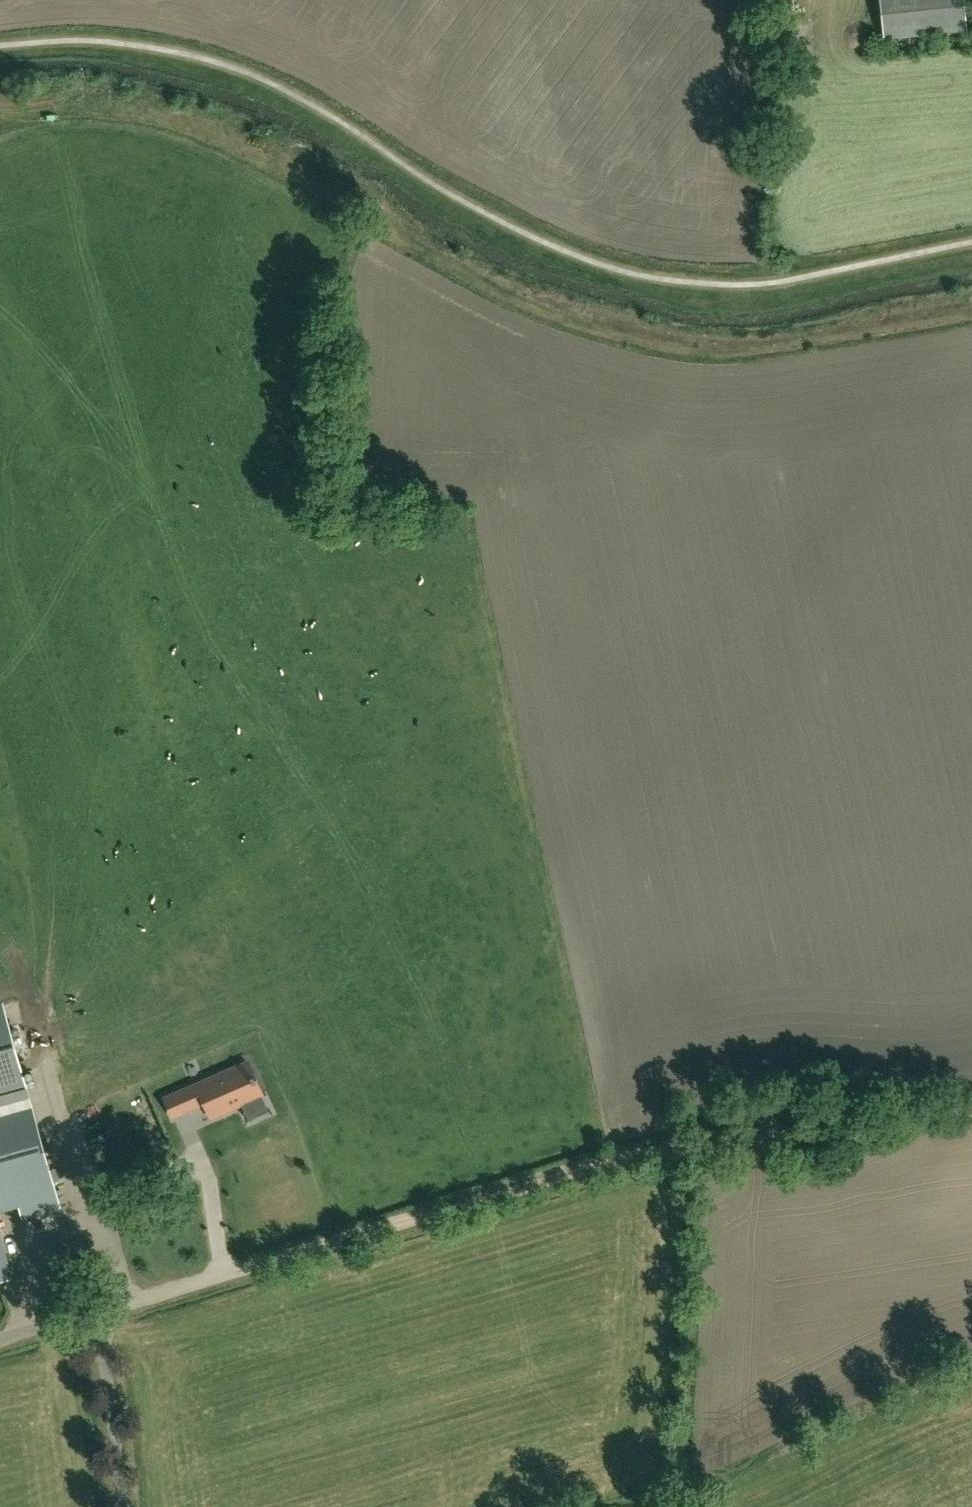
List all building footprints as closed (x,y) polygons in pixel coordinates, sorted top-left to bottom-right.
[(887,45),(970,37),(966,0),(882,0),(887,45)] [(19,1202),(23,1218),(60,1208),(26,1086),(4,1006),(0,1007),(0,1207),(19,1202)] [(186,1089),(178,1092),(185,1110),(193,1107),(206,1101),(210,1111),(221,1106),(224,1111),(241,1104),(262,1095),(256,1081),(254,1075),(253,1075),(247,1062),(186,1089)] [(105,1168),(123,1161),(113,1136),(95,1143),(105,1168)] [(11,1276),(0,1236),(0,1280),(11,1276)]
